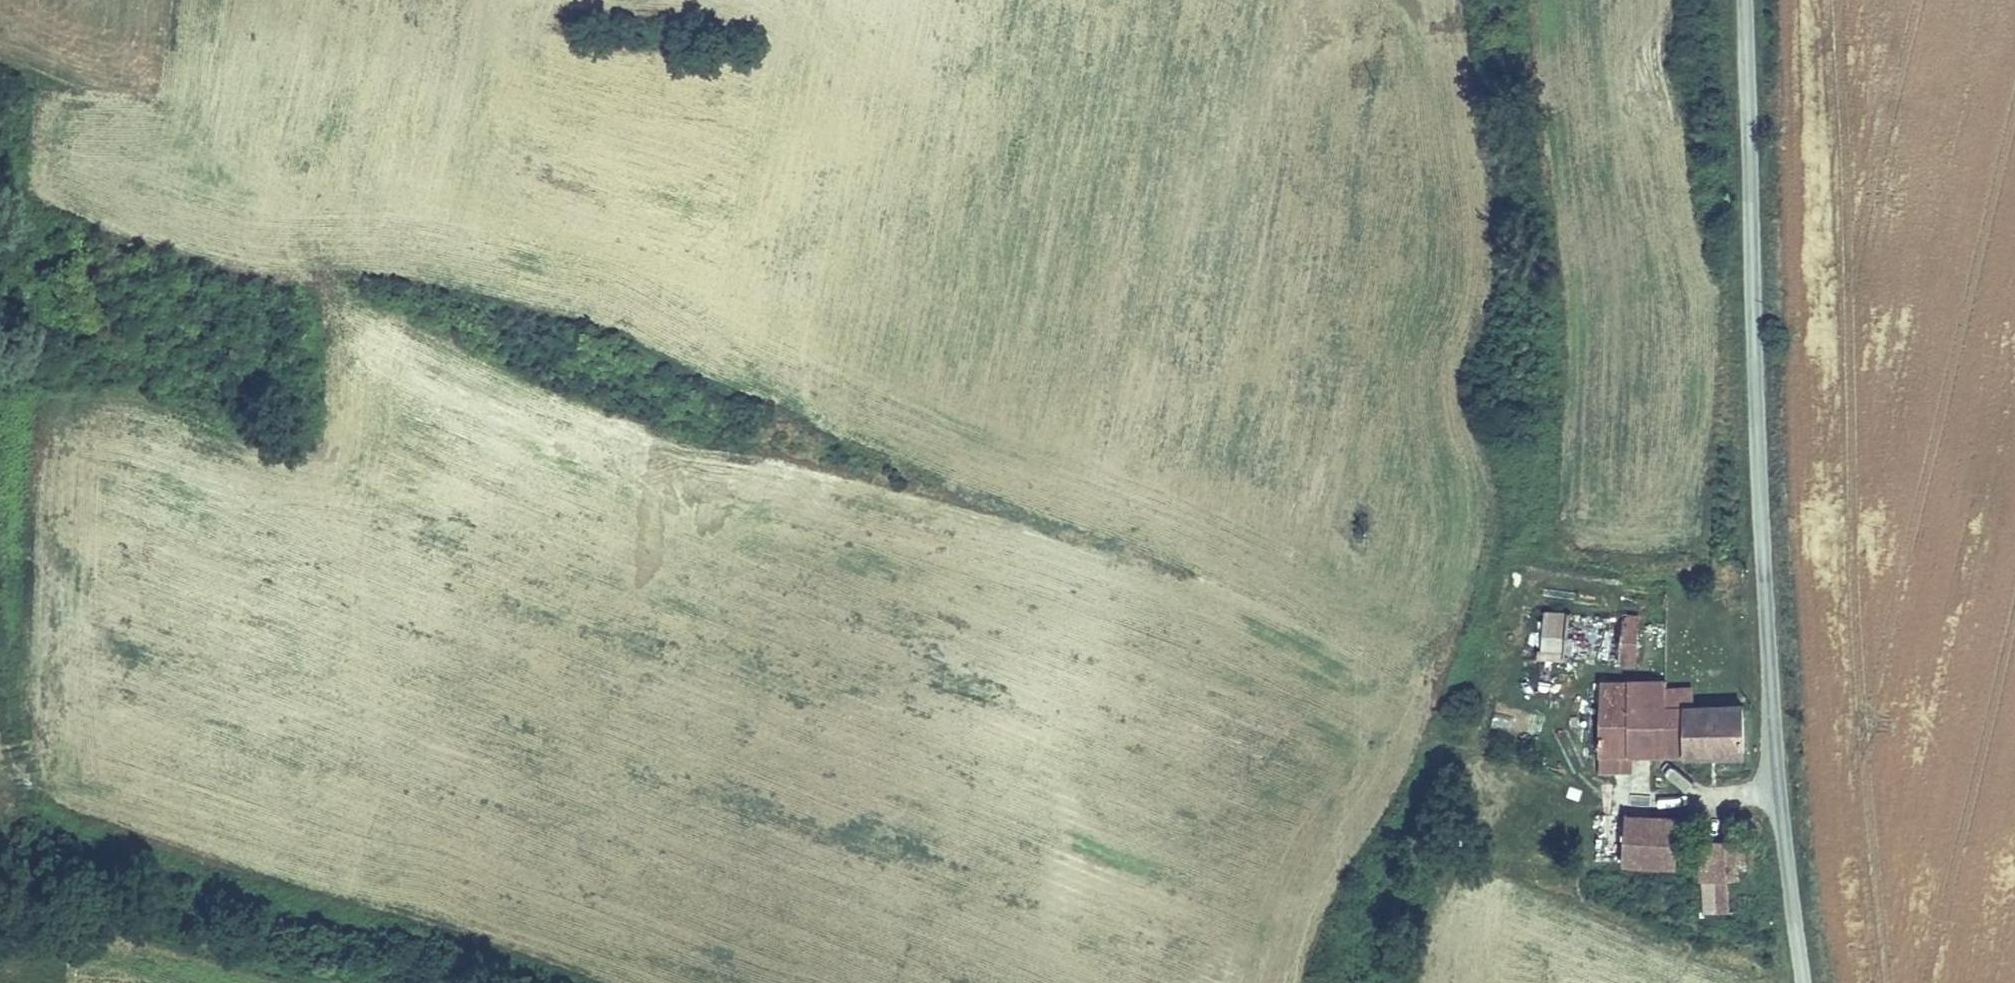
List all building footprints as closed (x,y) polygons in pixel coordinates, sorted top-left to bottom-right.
[(1542,655),(1562,658),(1568,613),(1547,610),(1542,655)] [(1624,665),(1629,621),(1615,619),(1610,663),(1624,665)] [(1662,668),(1662,676),(1662,697),(1697,697),(1697,669),(1662,668)] [(1597,675),(1596,714),(1595,749),(1661,750),(1662,697),(1662,676),(1654,676),(1597,675)] [(1742,751),(1743,698),(1697,697),(1662,697),(1661,750),(1742,751)] [(1673,811),(1624,810),(1623,853),(1672,854),(1673,832),(1673,811)] [(1705,869),(1726,868),(1725,832),(1704,833),(1705,869)] [(1742,868),(1740,832),(1725,832),(1726,868),(1742,868)] [(1727,903),(1726,868),(1705,869),(1707,904),(1727,903)]
